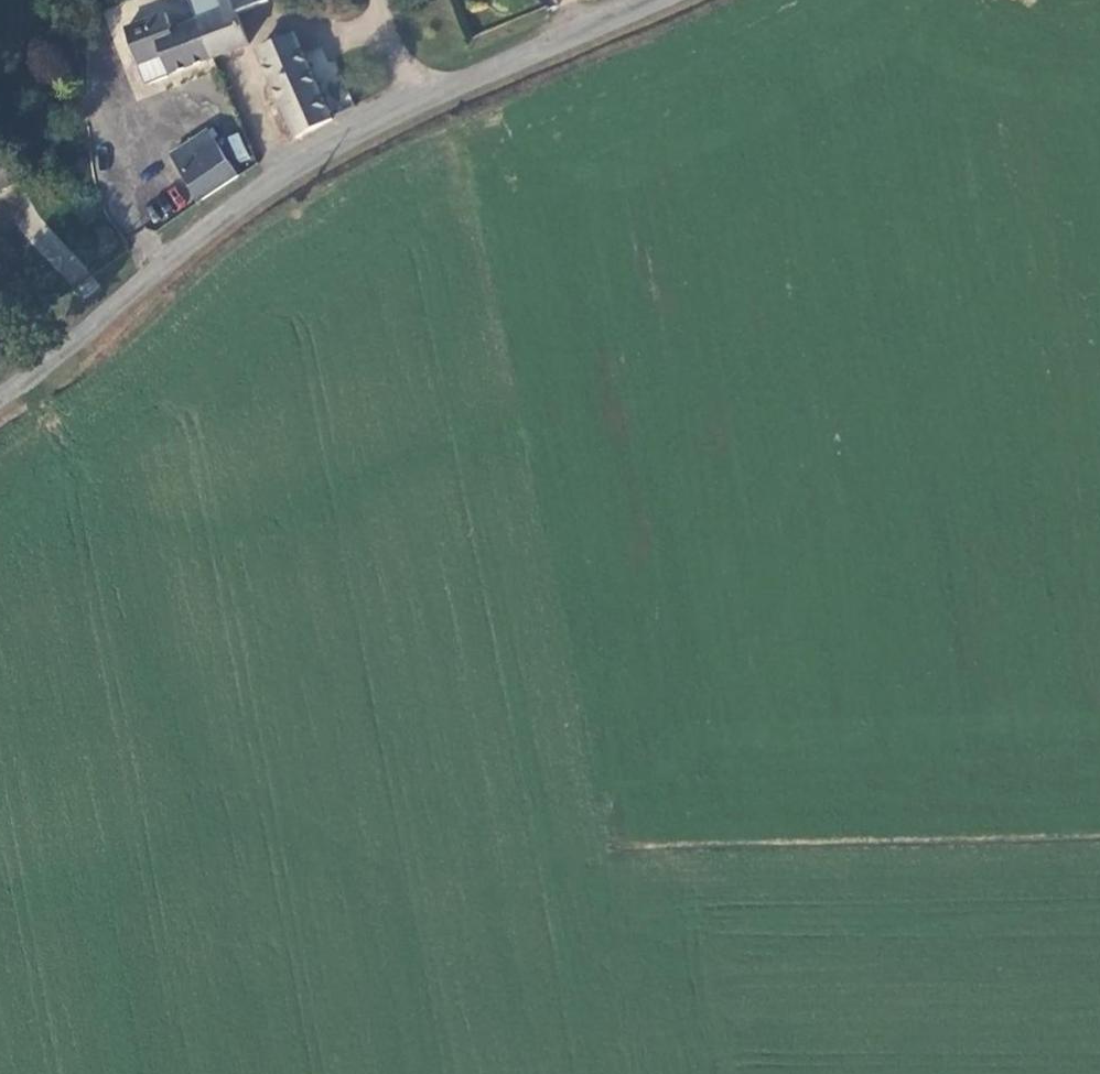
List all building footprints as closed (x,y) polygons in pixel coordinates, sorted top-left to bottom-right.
[(197,18),(213,56),(247,41),(234,11),(256,0),(189,0),(197,18)] [(170,75),(213,56),(197,18),(172,27),(166,16),(126,32),(139,63),(159,55),(170,75)] [(298,139),(332,119),(293,31),(257,46),(298,139)] [(146,84),(170,75),(159,55),(139,63),(146,84)] [(203,199),(238,175),(211,131),(174,153),(203,199)] [(72,286),(88,270),(45,226),(29,241),(72,286)]
